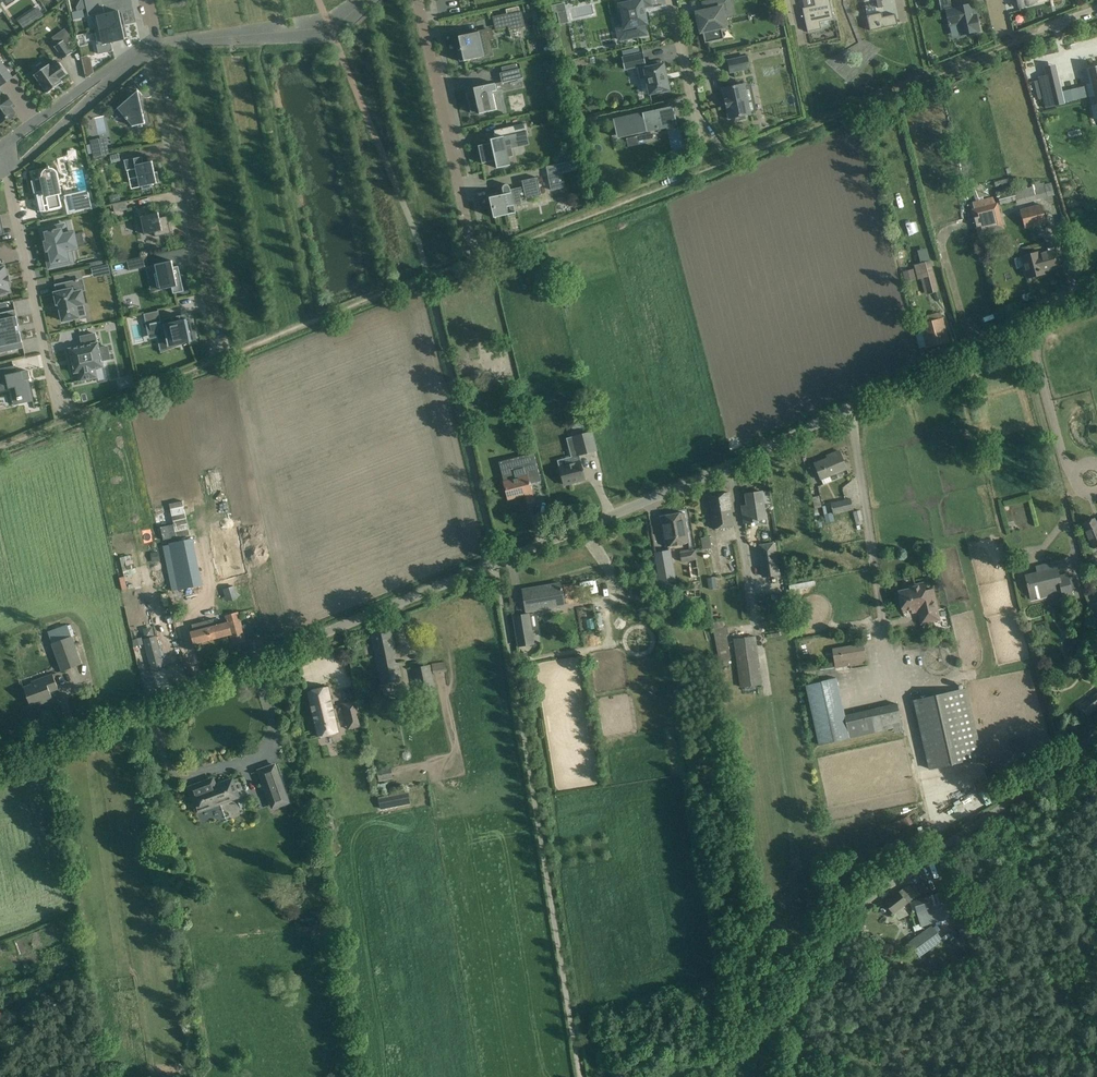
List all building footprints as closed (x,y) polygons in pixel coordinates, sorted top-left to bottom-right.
[(87,9),(103,5),(102,0),(85,0),(87,9)] [(650,0),(624,0),(624,3),(619,5),(624,28),(622,28),(624,39),(646,34),(644,24),(647,24),(643,7),(651,5),(650,0)] [(729,0),(715,0),(711,1),(711,2),(712,1),(714,9),(697,13),(697,12),(696,13),(699,25),(700,25),(700,24),(701,24),(705,43),(724,39),(721,28),(726,27),(722,8),(730,6),(729,0)] [(803,8),(808,32),(822,29),(821,27),(829,26),(828,21),(830,20),(834,19),(830,0),(814,0),(815,6),(803,8)] [(557,11),(565,9),(564,2),(556,4),(557,11)] [(954,9),(946,11),(948,20),(949,26),(959,23),(961,35),(976,32),(976,31),(979,30),(977,19),(974,20),(973,17),(973,16),(970,4),(955,8),(956,9),(954,9)] [(103,5),(87,9),(88,16),(104,13),(103,5)] [(875,6),(865,8),(867,16),(870,31),(898,25),(896,14),(883,17),(882,13),(877,14),(875,6)] [(38,7),(18,21),(23,29),(44,15),(38,7)] [(118,12),(93,18),(96,31),(125,25),(122,13),(120,13),(118,13),(118,12)] [(525,28),(521,12),(505,15),(509,31),(525,28)] [(125,25),(96,31),(99,44),(97,45),(99,54),(113,51),(111,42),(124,39),(124,38),(126,38),(128,37),(125,25)] [(494,39),(492,31),(479,33),(479,32),(468,34),(469,39),(459,41),(460,42),(462,48),(461,48),(457,49),(460,62),(464,61),(484,57),(484,56),(483,56),(481,47),(490,45),(489,40),(494,39)] [(69,36),(54,47),(63,59),(72,53),(66,45),(72,40),(69,36)] [(647,68),(643,53),(622,58),(625,69),(636,67),(639,80),(647,78),(648,85),(650,93),(650,94),(651,94),(660,92),(661,93),(667,92),(667,90),(668,90),(669,90),(669,89),(667,80),(666,73),(664,65),(664,64),(663,64),(647,68)] [(748,58),(747,56),(746,57),(729,61),(729,60),(728,61),(728,62),(730,72),(730,73),(731,73),(731,72),(749,69),(750,69),(750,67),(749,67),(747,58),(748,58)] [(1,86),(12,78),(0,60),(0,85),(1,86)] [(52,68),(49,65),(34,75),(47,93),(62,83),(60,80),(68,75),(59,62),(52,68)] [(92,63),(83,65),(86,79),(94,73),(92,63)] [(1086,70),(1090,86),(1087,87),(1087,84),(1086,84),(1089,97),(1093,96),(1095,105),(1091,106),(1094,119),(1096,119),(1096,67),(1086,70)] [(523,78),(521,68),(500,73),(502,82),(501,82),(502,83),(523,78)] [(1059,81),(1048,83),(1047,75),(1038,77),(1043,97),(1061,92),(1059,81)] [(940,85),(940,92),(947,91),(957,86),(954,81),(947,84),(940,85)] [(497,91),(495,83),(474,88),(475,92),(476,91),(477,95),(467,97),(471,113),(480,111),(481,113),(479,113),(479,114),(496,110),(492,92),(497,91)] [(745,85),(744,84),(743,84),(724,88),(722,88),(723,90),(725,99),(724,100),(726,108),(727,108),(729,118),(729,119),(730,119),(730,118),(735,117),(736,121),(745,119),(744,115),(750,114),(750,115),(751,114),(751,113),(750,113),(744,85),(745,85)] [(138,91),(122,104),(123,105),(123,104),(126,117),(125,118),(132,126),(145,124),(143,114),(145,114),(141,95),(139,96),(138,91)] [(1,124),(9,118),(10,120),(15,116),(14,114),(16,113),(11,106),(13,104),(7,95),(5,97),(1,92),(0,92),(0,123),(1,124)] [(640,113),(611,120),(614,133),(615,139),(655,130),(677,125),(674,110),(673,106),(640,113)] [(564,107),(554,109),(556,116),(565,114),(564,107)] [(528,135),(526,123),(507,128),(510,139),(528,135)] [(506,146),(504,136),(491,139),(492,144),(487,145),(487,144),(478,146),(482,164),(495,161),(497,168),(510,166),(508,158),(514,156),(511,145),(506,146)] [(99,139),(90,141),(94,158),(102,156),(99,139)] [(113,155),(114,162),(122,160),(121,154),(113,155)] [(71,159),(73,170),(86,168),(85,157),(71,159)] [(135,158),(124,160),(126,171),(136,169),(140,187),(142,187),(142,189),(142,190),(153,187),(152,185),(160,183),(158,172),(155,172),(152,161),(144,163),(142,157),(135,158)] [(45,191),(37,192),(37,195),(37,196),(40,208),(41,212),(46,211),(49,210),(50,210),(49,208),(61,206),(61,208),(62,207),(61,201),(65,200),(68,215),(76,213),(73,196),(74,195),(74,194),(60,197),(56,180),(58,180),(59,180),(58,173),(56,171),(55,170),(52,169),(50,168),(49,167),(47,167),(47,169),(45,170),(43,172),(42,174),(42,177),(45,191)] [(565,187),(562,172),(548,175),(551,190),(565,187)] [(542,195),(538,177),(522,181),(524,187),(511,190),(510,187),(510,186),(509,185),(508,185),(507,184),(506,184),(505,185),(504,185),(503,186),(503,187),(503,188),(503,189),(504,194),(490,197),(491,202),(493,202),(496,216),(508,213),(507,207),(522,204),(521,199),(526,198),(526,199),(542,195)] [(1017,204),(1037,200),(1037,199),(1033,187),(1027,188),(1027,187),(1026,184),(1012,187),(1014,192),(1016,201),(1017,204)] [(76,213),(93,210),(89,192),(74,195),(73,196),(76,213)] [(998,195),(1000,205),(1010,203),(1008,193),(998,195)] [(126,202),(113,205),(115,213),(128,210),(126,202)] [(1004,229),(998,203),(972,210),(979,235),(1004,229)] [(1030,208),(1020,211),(1022,218),(1025,229),(1046,223),(1042,205),(1030,208)] [(136,209),(138,218),(141,218),(145,235),(155,232),(156,237),(171,234),(167,216),(160,218),(159,213),(149,215),(147,206),(136,209)] [(41,230),(46,251),(49,268),(68,264),(64,250),(77,247),(77,245),(83,243),(81,234),(75,236),(74,233),(67,235),(64,225),(41,230)] [(1022,256),(1014,258),(1017,269),(1025,267),(1027,278),(1044,274),(1044,271),(1059,267),(1054,248),(1048,250),(1049,253),(1040,255),(1039,252),(1022,256)] [(129,271),(148,266),(146,256),(127,260),(129,271)] [(172,261),(155,264),(161,290),(172,287),(173,294),(184,291),(179,266),(173,267),(172,261)] [(938,291),(930,261),(920,264),(928,293),(938,291)] [(5,266),(0,267),(0,296),(7,294),(7,293),(11,292),(9,282),(10,282),(9,276),(7,276),(5,266)] [(914,269),(903,272),(905,282),(916,279),(914,269)] [(63,321),(65,321),(65,322),(73,321),(73,319),(79,318),(79,317),(86,315),(83,304),(84,304),(81,291),(73,293),(71,281),(55,285),(57,293),(55,293),(57,304),(59,304),(61,311),(59,312),(61,319),(62,319),(63,321)] [(15,310),(0,313),(0,353),(23,348),(20,332),(17,333),(16,326),(19,326),(15,310)] [(172,318),(164,320),(164,321),(161,322),(158,311),(144,314),(146,326),(151,325),(151,327),(152,327),(153,334),(166,331),(170,345),(182,342),(183,345),(195,340),(190,320),(186,321),(186,320),(185,320),(184,316),(180,316),(172,317),(172,318)] [(929,322),(921,324),(927,347),(948,342),(945,332),(943,332),(939,319),(937,313),(927,316),(929,322)] [(95,334),(81,337),(83,347),(70,350),(75,373),(79,372),(81,381),(97,377),(95,369),(103,367),(102,361),(110,359),(107,347),(99,349),(98,343),(97,344),(95,334)] [(10,387),(12,387),(17,386),(18,393),(19,397),(18,397),(18,400),(20,400),(21,403),(33,400),(29,382),(29,383),(29,382),(28,380),(31,379),(29,371),(15,374),(13,366),(6,368),(7,372),(0,374),(0,389),(10,387)] [(472,376),(463,378),(465,388),(474,386),(472,376)] [(596,451),(592,432),(573,437),(578,455),(596,451)] [(847,469),(839,451),(831,454),(832,457),(815,464),(821,479),(847,469)] [(527,503),(535,501),(531,484),(541,481),(534,453),(528,455),(529,458),(523,459),(525,465),(512,469),(501,470),(504,478),(506,478),(507,481),(503,482),(508,500),(507,496),(520,493),(521,496),(525,495),(527,503)] [(558,461),(564,485),(585,480),(581,461),(566,465),(565,459),(558,461)] [(734,525),(728,492),(708,496),(714,529),(734,525)] [(766,519),(762,492),(746,494),(748,508),(742,509),(745,523),(755,522),(755,520),(766,519)] [(821,507),(819,496),(812,498),(815,509),(821,507)] [(853,510),(851,499),(831,504),(833,514),(853,510)] [(863,520),(860,510),(853,512),(856,522),(863,520)] [(689,543),(684,513),(661,517),(666,547),(689,543)] [(833,513),(824,515),(826,523),(835,521),(833,513)] [(1096,522),(1094,518),(1082,523),(1093,549),(1096,547),(1096,521),(1096,522)] [(235,529),(214,534),(223,577),(244,572),(235,529)] [(193,539),(169,544),(169,545),(163,546),(172,592),(203,586),(193,539)] [(780,575),(775,543),(760,545),(765,577),(780,575)] [(671,550),(655,553),(660,584),(668,582),(665,568),(674,566),(671,550)] [(697,560),(695,550),(681,552),(683,563),(697,560)] [(158,553),(151,554),(153,563),(160,562),(158,553)] [(1046,571),(1025,576),(1027,584),(1027,586),(1028,586),(1030,594),(1029,594),(1031,601),(1046,597),(1045,591),(1053,589),(1053,592),(1062,590),(1063,598),(1073,595),(1071,589),(1068,578),(1067,574),(1059,576),(1057,568),(1056,569),(1055,562),(1045,565),(1046,571)] [(716,577),(708,578),(709,590),(717,588),(716,577)] [(925,591),(923,583),(915,585),(915,588),(898,591),(903,611),(911,609),(912,613),(918,612),(919,613),(919,611),(922,611),(925,623),(940,620),(933,589),(925,591)] [(564,605),(560,584),(523,590),(526,612),(564,605)] [(236,592),(234,586),(224,589),(226,595),(236,592)] [(129,616),(140,614),(138,602),(127,604),(129,616)] [(241,627),(238,613),(226,616),(228,622),(231,634),(234,644),(245,641),(243,634),(250,632),(251,630),(250,626),(248,625),(241,627)] [(534,644),(529,614),(514,616),(519,646),(534,644)] [(194,644),(231,634),(228,622),(215,626),(214,619),(191,624),(193,632),(191,632),(194,644)] [(397,655),(391,629),(371,633),(382,684),(402,680),(398,663),(395,663),(394,656),(397,655)] [(715,637),(717,646),(728,644),(727,635),(715,637)] [(52,644),(62,671),(82,664),(71,637),(52,644)] [(152,671),(164,668),(156,637),(144,640),(152,671)] [(762,684),(755,637),(734,640),(741,687),(762,684)] [(141,639),(133,641),(134,647),(143,644),(141,639)] [(866,657),(864,644),(832,649),(835,668),(850,665),(850,660),(866,657)] [(818,676),(819,682),(828,680),(827,674),(834,673),(833,664),(803,668),(804,678),(818,676)] [(435,690),(430,665),(413,668),(415,678),(418,678),(419,683),(416,684),(418,694),(435,690)] [(58,689),(53,674),(39,680),(40,682),(24,687),(30,705),(45,700),(46,702),(53,700),(50,692),(58,689)] [(684,679),(677,680),(679,689),(686,687),(684,679)] [(339,732),(329,687),(307,692),(318,736),(339,732)] [(982,758),(966,688),(914,700),(930,769),(982,758)] [(1079,704),(1087,716),(1096,708),(1096,690),(1079,704)] [(362,726),(356,701),(343,704),(345,717),(349,729),(362,726)] [(902,726),(897,704),(844,716),(849,738),(902,726)] [(290,803),(275,763),(257,769),(272,810),(290,803)] [(393,779),(391,766),(376,769),(379,782),(393,779)] [(215,787),(212,780),(190,788),(197,808),(210,804),(210,806),(237,796),(232,781),(215,787)] [(398,793),(378,797),(381,810),(400,806),(398,793)] [(947,822),(973,810),(971,805),(974,804),(971,798),(942,811),(947,822)] [(333,823),(330,808),(321,809),(323,825),(333,823)] [(899,892),(885,902),(893,914),(907,903),(914,898),(906,887),(899,892)] [(917,901),(914,902),(922,928),(947,920),(942,905),(944,904),(941,893),(929,897),(920,900),(917,901)] [(933,926),(910,942),(921,958),(944,941),(933,926)] [(2,994),(6,1004),(18,1000),(14,990),(2,994)]
